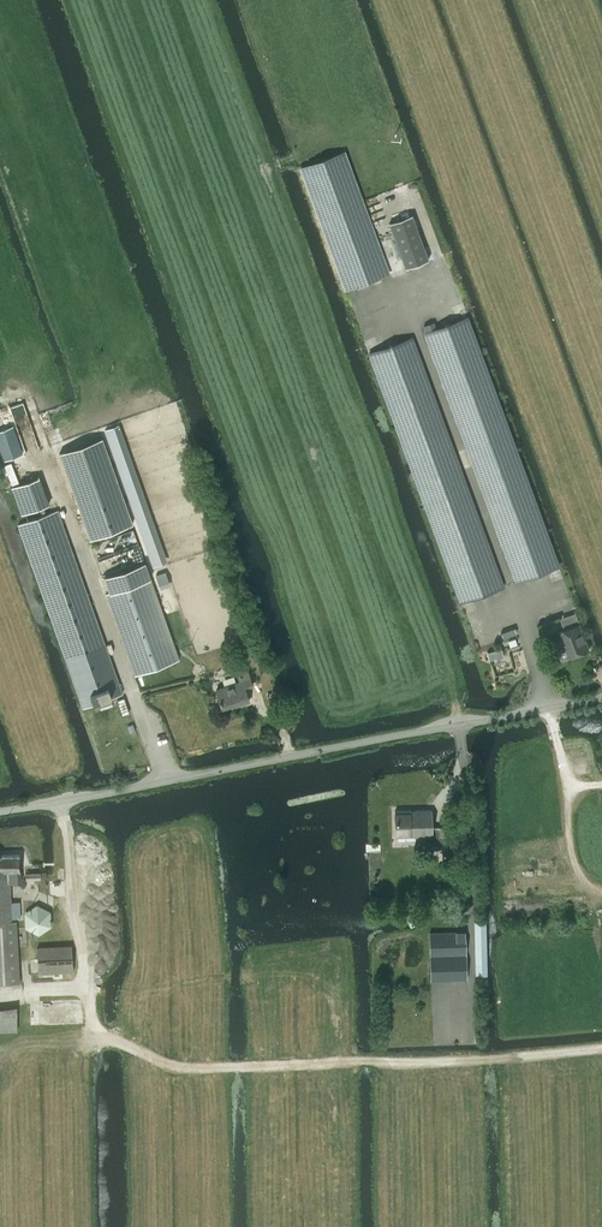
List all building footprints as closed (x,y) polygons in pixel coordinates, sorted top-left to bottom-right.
[(302,168),(333,255),(347,290),(389,275),(344,153),(302,168)] [(429,260),(428,257),(412,215),(390,223),(406,268),(429,260)] [(424,332),(516,582),(559,566),(467,317),(438,328),(435,322),(423,327),(426,332),(424,332)] [(412,337),(409,339),(406,332),(396,336),(398,342),(369,353),(461,602),(503,587),(412,337)] [(90,539),(132,524),(102,441),(60,455),(90,539)] [(12,487),(22,514),(49,504),(39,477),(12,487)] [(82,707),(122,693),(58,513),(19,527),(82,707)] [(110,593),(106,594),(135,675),(179,659),(150,578),(110,593)] [(567,629),(560,631),(569,657),(589,649),(576,613),(563,617),(567,629)] [(216,690),(222,707),(238,702),(239,704),(249,701),(245,689),(253,686),(247,670),(238,673),(241,682),(216,690)] [(396,812),(396,835),(431,834),(431,843),(440,843),(440,828),(432,829),(431,811),(396,812)] [(19,983),(16,921),(11,922),(11,905),(20,905),(20,901),(10,901),(9,882),(21,881),(20,870),(20,855),(0,855),(0,983),(19,983)] [(37,904),(24,912),(25,928),(38,934),(51,926),(50,911),(37,904)] [(475,974),(487,974),(486,921),(474,922),(475,974)] [(466,979),(465,932),(430,933),(431,980),(466,979)] [(71,946),(37,948),(39,973),(73,971),(71,946)] [(0,1008),(0,1030),(17,1030),(16,1007),(0,1008)]
